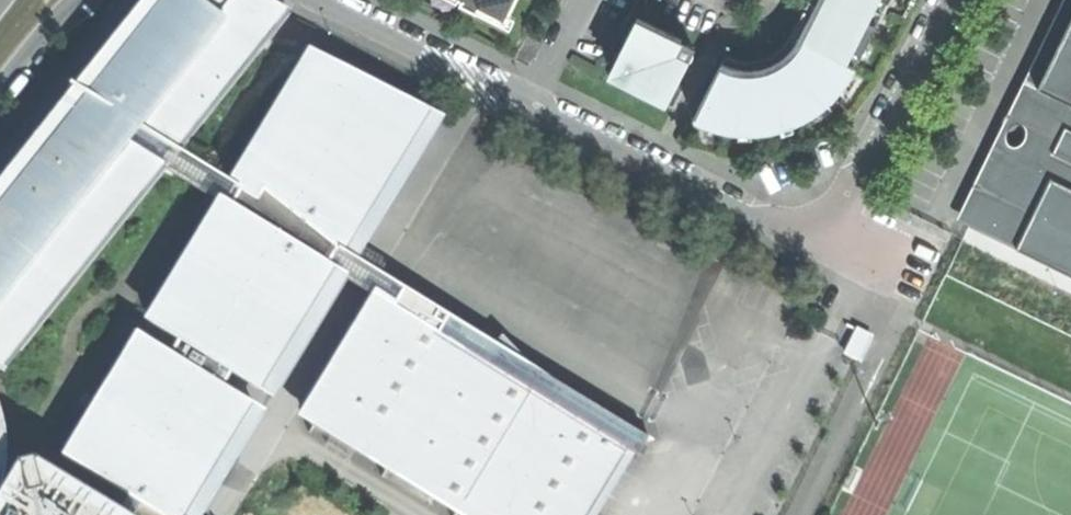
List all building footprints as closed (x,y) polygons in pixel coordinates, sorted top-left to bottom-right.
[(4,373),(290,14),(261,0),(142,0),(68,90),(76,96),(65,110),(57,104),(0,176),(0,370),(4,373)] [(803,36),(859,65),(862,60),(855,56),(859,48),(867,52),(884,18),(875,14),(883,0),(822,0),(815,13),(803,36)] [(989,234),(1044,117),(1026,109),(1070,11),(1070,0),(1059,0),(955,218),(989,234)] [(1026,109),(1044,117),(989,234),(1070,273),(1070,11),(1026,109)] [(685,37),(642,16),(617,63),(627,68),(623,77),(670,102),(685,75),(684,71),(687,66),(690,59),(699,52),(698,43),(694,41),(686,42),(685,37)] [(748,65),(726,59),(697,117),(722,127),(749,130),(775,129),(798,122),(821,109),(842,89),(859,65),(803,36),(793,49),(786,57),(774,63),(759,66),(748,65)] [(306,52),(297,65),(364,104),(361,111),(368,116),(373,109),(414,134),(420,138),(433,114),(306,52)] [(113,514),(131,514),(138,505),(154,514),(202,514),(264,412),(222,387),(230,372),(260,389),(289,341),(284,338),(298,316),(303,318),(331,270),(326,266),(337,249),(341,252),(356,227),(352,225),(366,201),(371,204),(414,134),(373,109),(368,116),(361,111),(364,104),(297,65),(226,183),(238,192),(229,205),(217,198),(142,323),(176,342),(167,354),(135,334),(59,458),(125,497),(113,514)] [(402,287),(393,302),(374,291),(296,418),(455,514),(594,514),(621,466),(629,450),(639,431),(402,287)] [(859,362),(860,363),(874,336),(856,327),(855,329),(845,349),(843,355),(859,362)] [(35,480),(30,465),(14,467),(17,484),(12,489),(1,482),(2,469),(3,446),(1,427),(0,423),(0,499),(6,502),(0,511),(0,514),(96,514),(35,480)]
